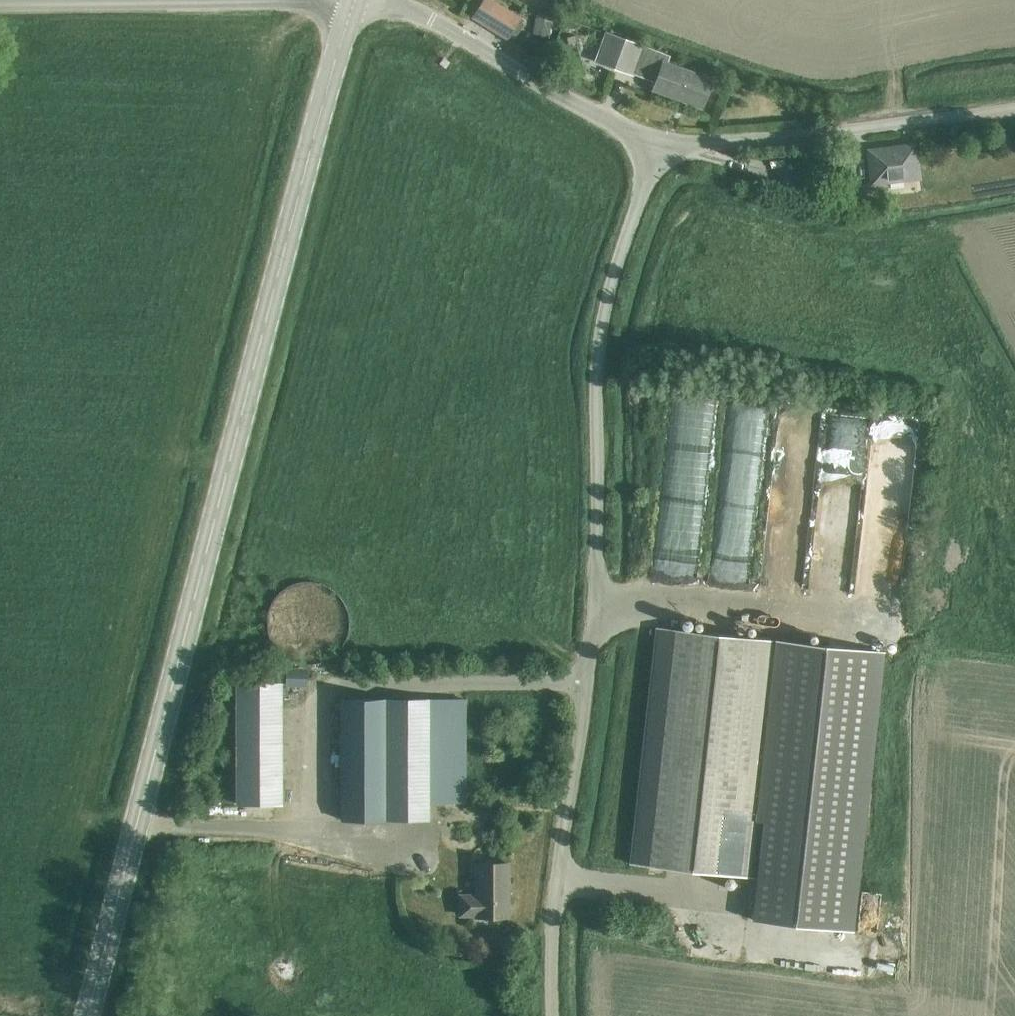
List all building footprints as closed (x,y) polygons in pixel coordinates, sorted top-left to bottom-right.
[(507,38),(520,18),(491,0),(484,0),(474,17),(507,38)] [(536,11),(532,35),(549,38),(553,14),(536,11)] [(607,33),(602,46),(603,47),(610,49),(613,51),(612,54),(609,64),(608,65),(615,67),(630,73),(633,66),(642,70),(658,76),(657,79),(653,89),(673,96),(679,98),(700,106),(702,106),(712,80),(668,64),(670,60),(671,56),(667,55),(607,33)] [(916,144),(868,150),(873,195),(921,189),(920,178),(916,144)] [(745,171),(800,178),(802,166),(746,159),(745,171)] [(709,397),(673,394),(669,452),(703,454),(705,422),(708,422),(709,397)] [(726,400),(724,449),(756,450),(759,401),(726,400)] [(762,572),(793,576),(808,462),(814,416),(783,412),(762,572)] [(869,417),(868,445),(883,446),(885,418),(869,417)] [(906,462),(908,420),(885,419),(883,461),(906,462)] [(667,455),(664,522),(683,523),(682,538),(695,539),(699,457),(667,455)] [(348,610),(344,603),(340,596),(335,591),(328,587),(321,583),(314,582),(306,581),(298,583),(291,585),(284,589),(278,594),(273,600),(270,607),(267,614),(267,622),(267,630),(269,638),(273,645),(278,651),(284,656),(291,660),(298,663),(306,664),(314,664),(322,662),(329,659),(335,654),(341,648),(345,641),(348,634),(349,626),(349,618),(348,610)] [(681,618),(681,620),(681,623),(683,624),(684,626),(687,626),(689,626),(690,624),(692,623),(692,620),(692,618),(690,617),(689,615),(687,615),(684,615),(683,617),(681,618)] [(851,931),(882,653),(658,627),(632,864),(756,878),(752,920),(851,931)] [(282,666),(281,681),(302,682),(303,668),(282,666)] [(236,683),(237,803),(282,803),(281,683),(236,683)] [(341,820),(385,819),(429,819),(429,799),(466,799),(466,700),(385,700),(385,699),(341,699),(341,820)] [(508,863),(476,863),(477,895),(461,895),(461,915),(477,915),(477,917),(508,917),(508,863)] [(725,881),(724,883),(725,886),(726,887),(728,889),(730,889),(732,889),(734,887),(735,886),(735,883),(735,881),(734,880),(732,878),(730,878),(728,878),(726,880),(725,881)] [(168,968),(165,979),(173,980),(175,970),(168,968)]
